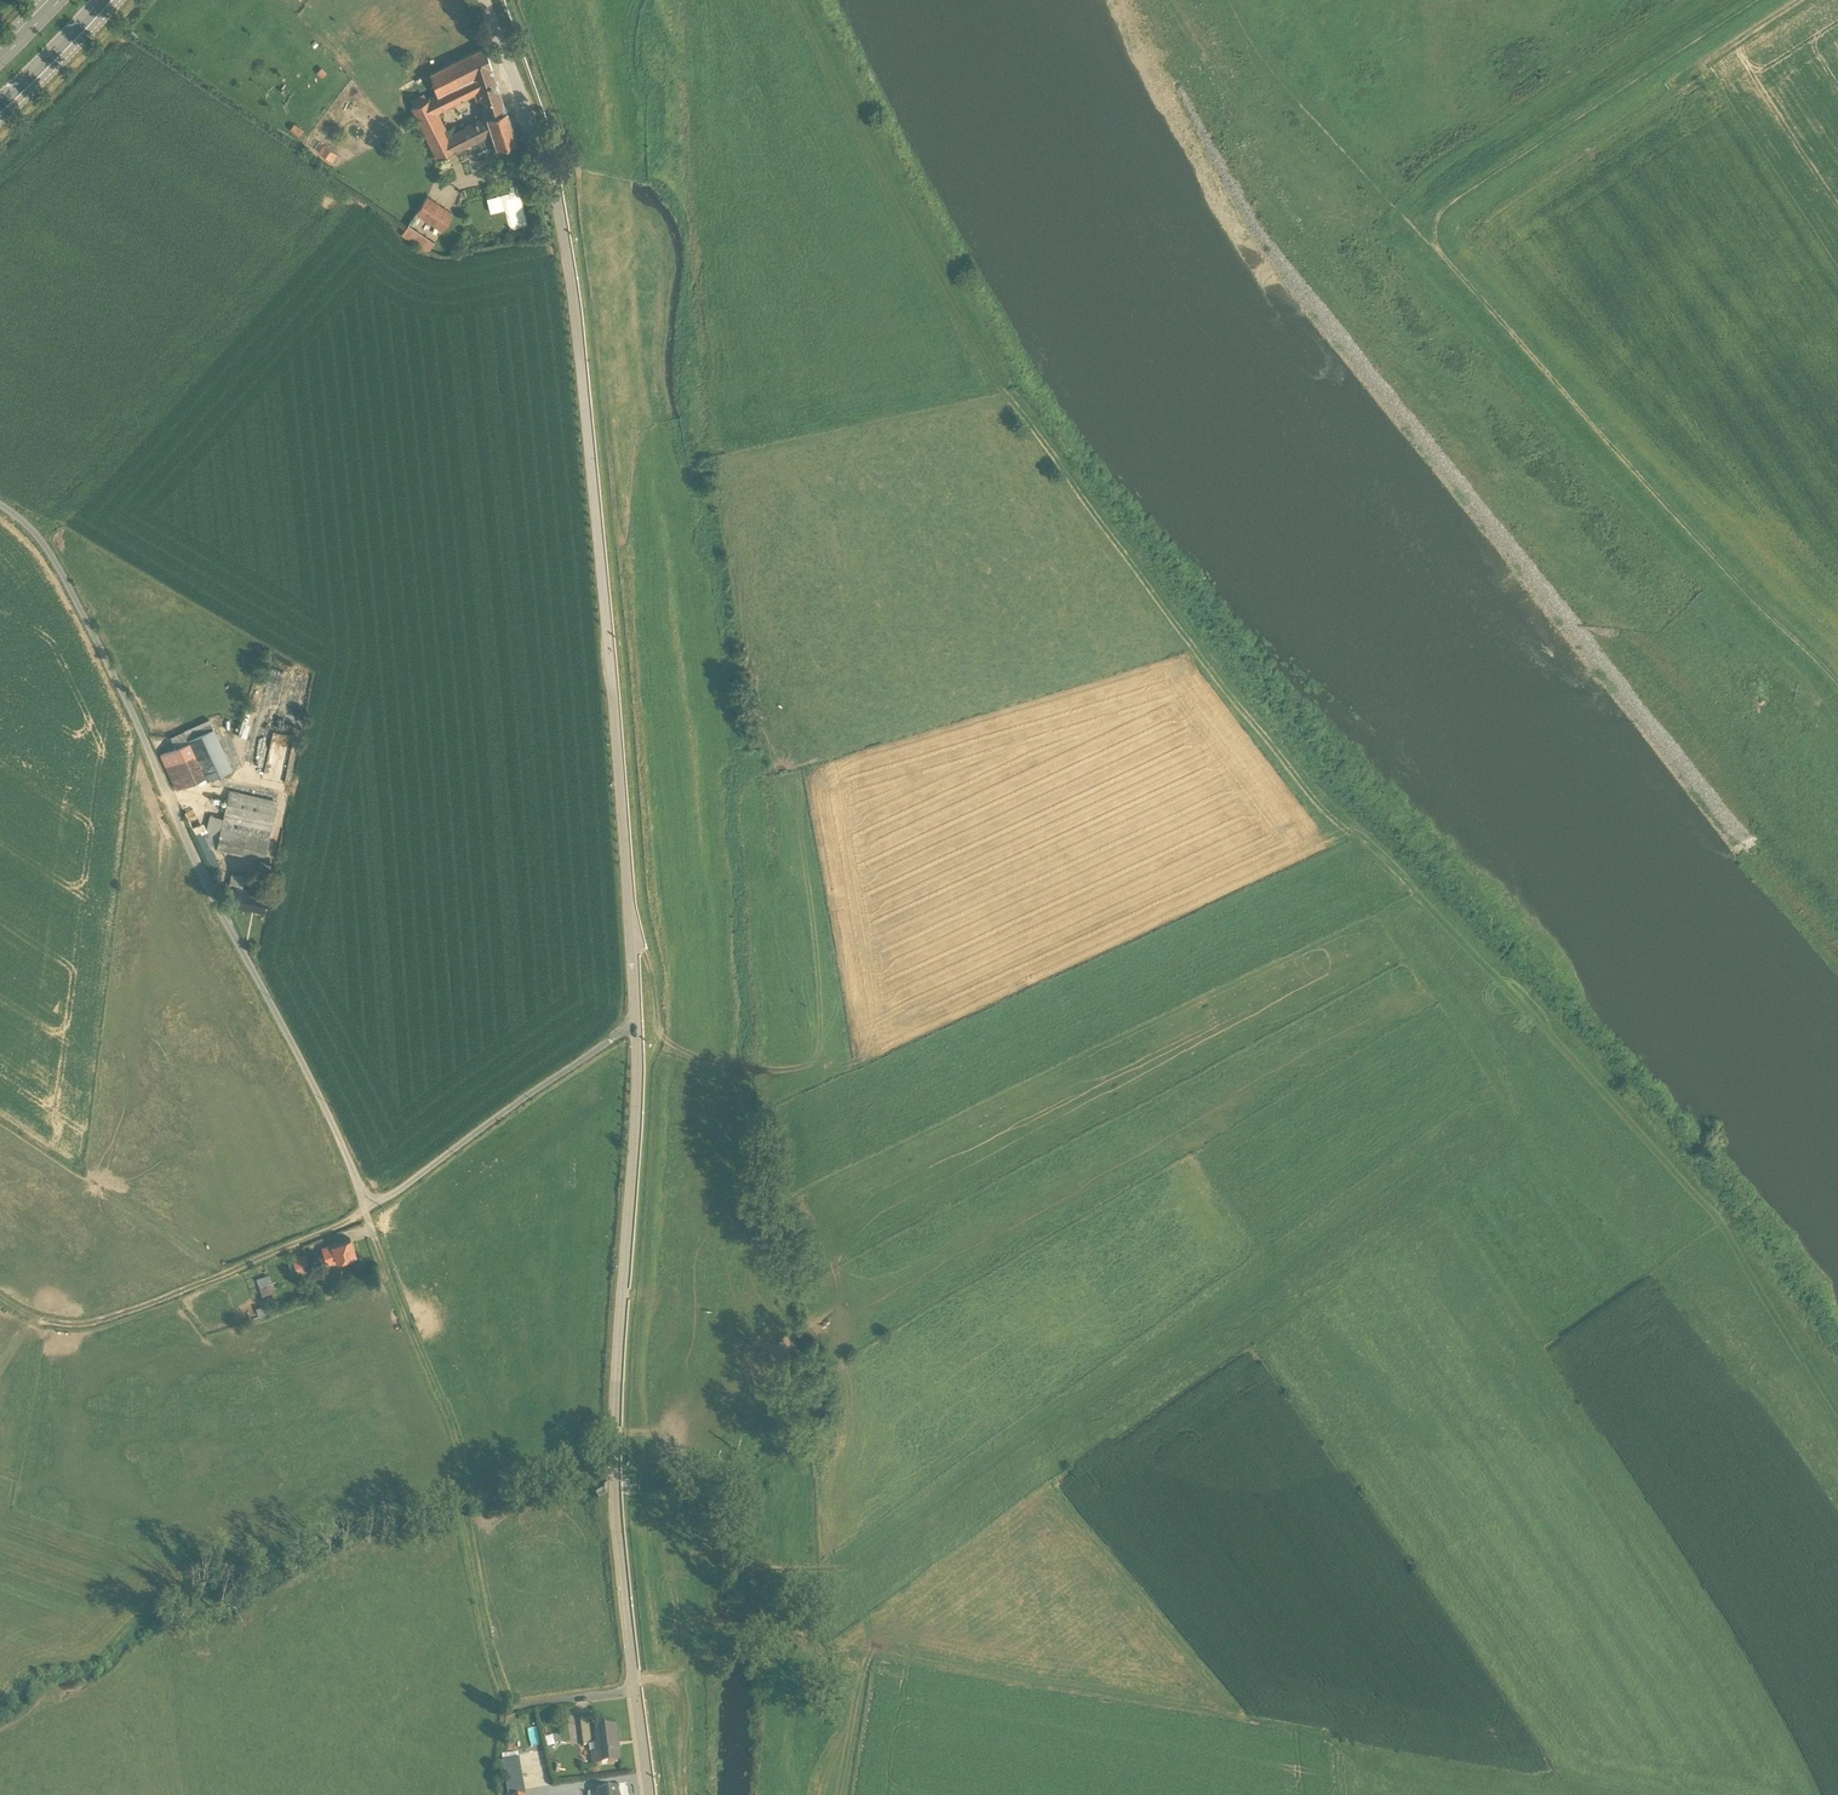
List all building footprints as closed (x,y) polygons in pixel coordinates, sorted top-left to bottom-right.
[(481,112),(504,107),(483,42),(428,69),(435,89),(425,94),(425,95),(413,102),(409,104),(427,139),(453,127),(452,123),(446,126),(437,108),(473,90),(475,96),(479,94),(481,102),(477,104),(481,112)] [(413,102),(425,95),(425,94),(422,89),(409,95),(413,102)] [(453,127),(427,139),(435,155),(454,145),(455,147),(488,131),(490,137),(492,136),(494,144),(514,137),(504,107),(481,112),(475,115),(476,117),(453,127)] [(332,156),(336,148),(319,138),(315,146),(332,156)] [(515,188),(523,186),(522,178),(513,180),(515,188)] [(425,192),(413,210),(440,227),(452,210),(425,192)] [(509,197),(511,202),(507,203),(514,223),(528,219),(519,193),(509,197)] [(426,249),(433,238),(407,221),(400,231),(426,249)] [(201,777),(231,764),(213,721),(211,722),(208,714),(182,724),(183,726),(188,737),(174,743),(159,750),(175,784),(199,773),(201,777)] [(188,737),(183,726),(169,732),(174,743),(188,737)] [(209,841),(265,854),(277,795),(228,785),(222,813),(210,810),(206,828),(204,824),(205,823),(202,817),(192,822),(213,868),(220,865),(209,841)] [(220,879),(227,899),(263,906),(266,888),(241,883),(244,871),(230,868),(228,881),(220,879)] [(355,1249),(349,1233),(321,1242),(326,1259),(355,1249)] [(310,1265),(304,1248),(291,1253),(297,1270),(310,1265)] [(589,1722),(578,1723),(582,1751),(588,1750),(591,1771),(620,1768),(615,1730),(592,1733),(592,1735),(590,1735),(589,1722)] [(543,1743),(546,1755),(552,1753),(557,1749),(560,1747),(557,1739),(543,1743)] [(516,1757),(500,1760),(501,1766),(500,1766),(505,1794),(523,1794),(516,1757)]
